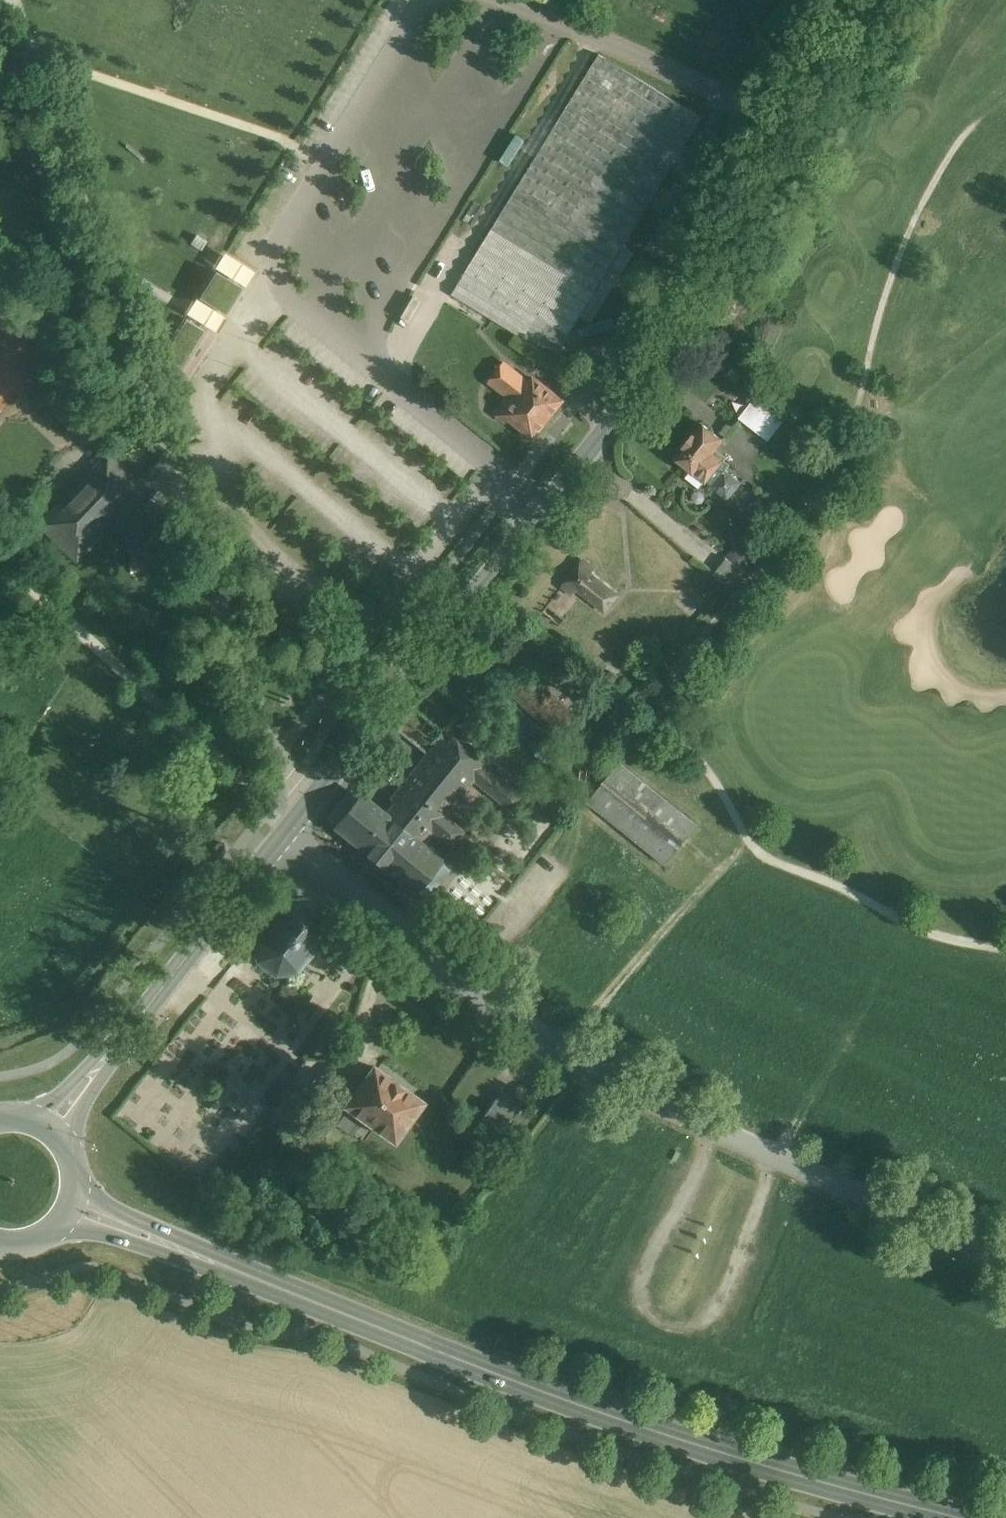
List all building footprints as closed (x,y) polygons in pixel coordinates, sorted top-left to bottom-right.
[(600,53),(466,270),(568,333),(580,314),(623,244),(702,116),(600,53)] [(635,252),(623,244),(580,314),(592,322),(635,252)] [(229,252),(220,270),(253,287),(262,269),(229,252)] [(554,355),(568,333),(466,270),(452,293),(554,355)] [(215,271),(199,298),(225,314),(241,288),(215,271)] [(186,319),(161,358),(181,369),(205,331),(186,319)] [(509,417),(533,436),(561,401),(533,379),(531,382),(511,366),(495,387),(512,400),(508,405),(503,402),(494,413),(505,422),(509,417)] [(754,400),(740,418),(749,425),(764,408),(754,400)] [(764,408),(749,425),(767,439),(781,421),(764,408)] [(701,423),(674,458),(690,471),(686,477),(699,488),(704,482),(705,482),(708,479),(713,483),(710,487),(727,500),(741,483),(724,469),(727,465),(712,453),(723,440),(701,423)] [(106,453),(38,523),(76,559),(86,549),(87,550),(98,538),(97,537),(100,534),(96,531),(107,519),(135,546),(158,523),(129,496),(140,485),(106,453)] [(751,527),(726,558),(743,571),(767,540),(751,527)] [(167,573),(181,570),(176,546),(161,550),(167,573)] [(726,558),(713,574),(732,589),(745,572),(743,571),(726,558)] [(593,569),(583,561),(563,586),(574,594),(577,589),(598,606),(611,590),(590,573),(593,569)] [(523,670),(505,690),(559,736),(577,716),(523,670)] [(336,827),(350,839),(351,839),(367,853),(366,854),(369,856),(382,867),(384,866),(415,891),(441,860),(417,841),(427,829),(451,848),(464,831),(445,816),(486,765),(446,733),(463,710),(464,711),(466,708),(433,681),(432,680),(430,683),(430,684),(412,706),(412,707),(410,706),(393,727),(427,754),(391,799),(395,802),(385,814),(361,796),(336,827)] [(697,825),(619,762),(588,802),(666,864),(697,825)] [(468,813),(484,789),(473,782),(457,806),(468,813)] [(524,797),(505,782),(493,797),(512,812),(524,797)] [(469,845),(471,844),(471,843),(476,837),(467,829),(460,837),(469,845)] [(274,972),(295,969),(296,969),(324,933),(322,912),(304,898),(282,901),(253,937),(256,958),(274,972)] [(421,1101),(416,1098),(373,1067),(360,1085),(357,1083),(351,1091),(354,1093),(346,1104),(349,1107),(337,1124),(351,1134),(363,1117),(394,1139),(421,1101)] [(281,1114),(282,1115),(296,1125),(303,1116),(288,1105),(295,1095),(285,1088),(271,1108),(280,1115),(281,1114)] [(523,1106),(508,1095),(502,1090),(477,1124),(498,1140),(514,1119),(514,1118),(517,1113),(522,1107),(523,1107),(523,1106)]
